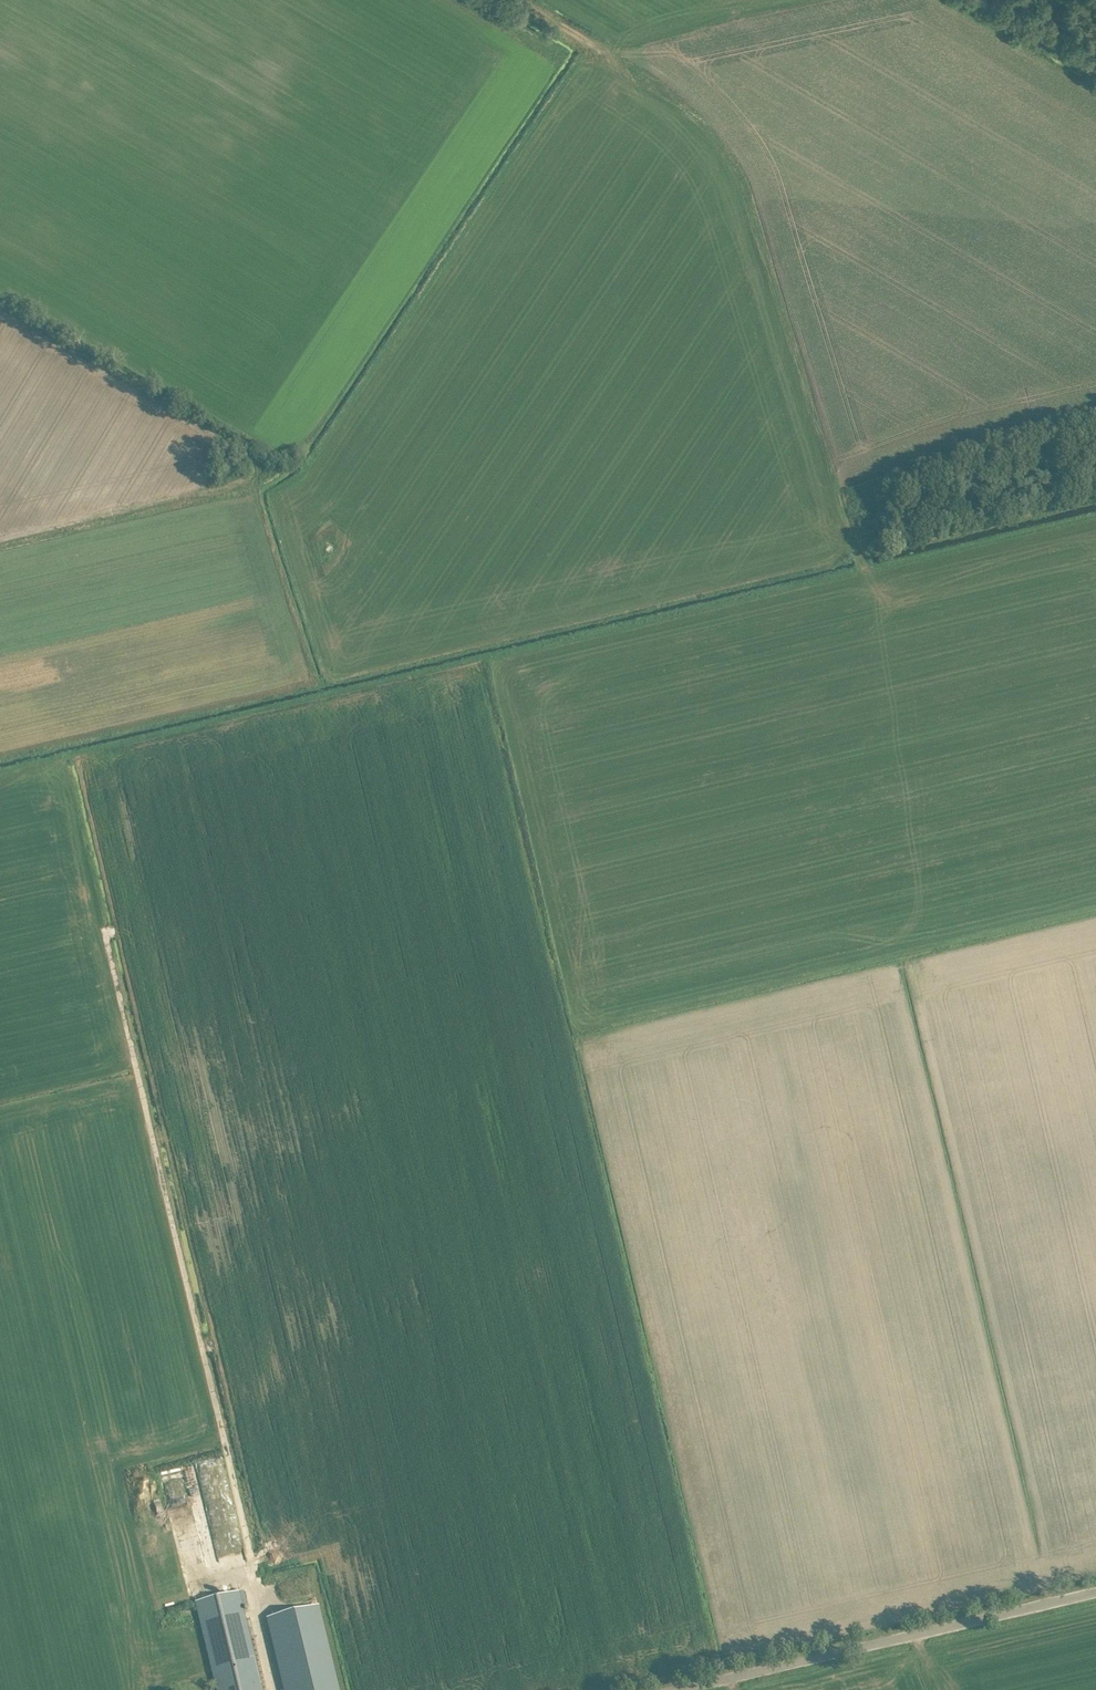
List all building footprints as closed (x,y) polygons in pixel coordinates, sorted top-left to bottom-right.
[(195,1601),(196,1605),(215,1680),(215,1682),(217,1689),(263,1689),(262,1685),(250,1637),(239,1590),(195,1601)] [(269,1617),(286,1689),(339,1689),(318,1605),(269,1617)]
